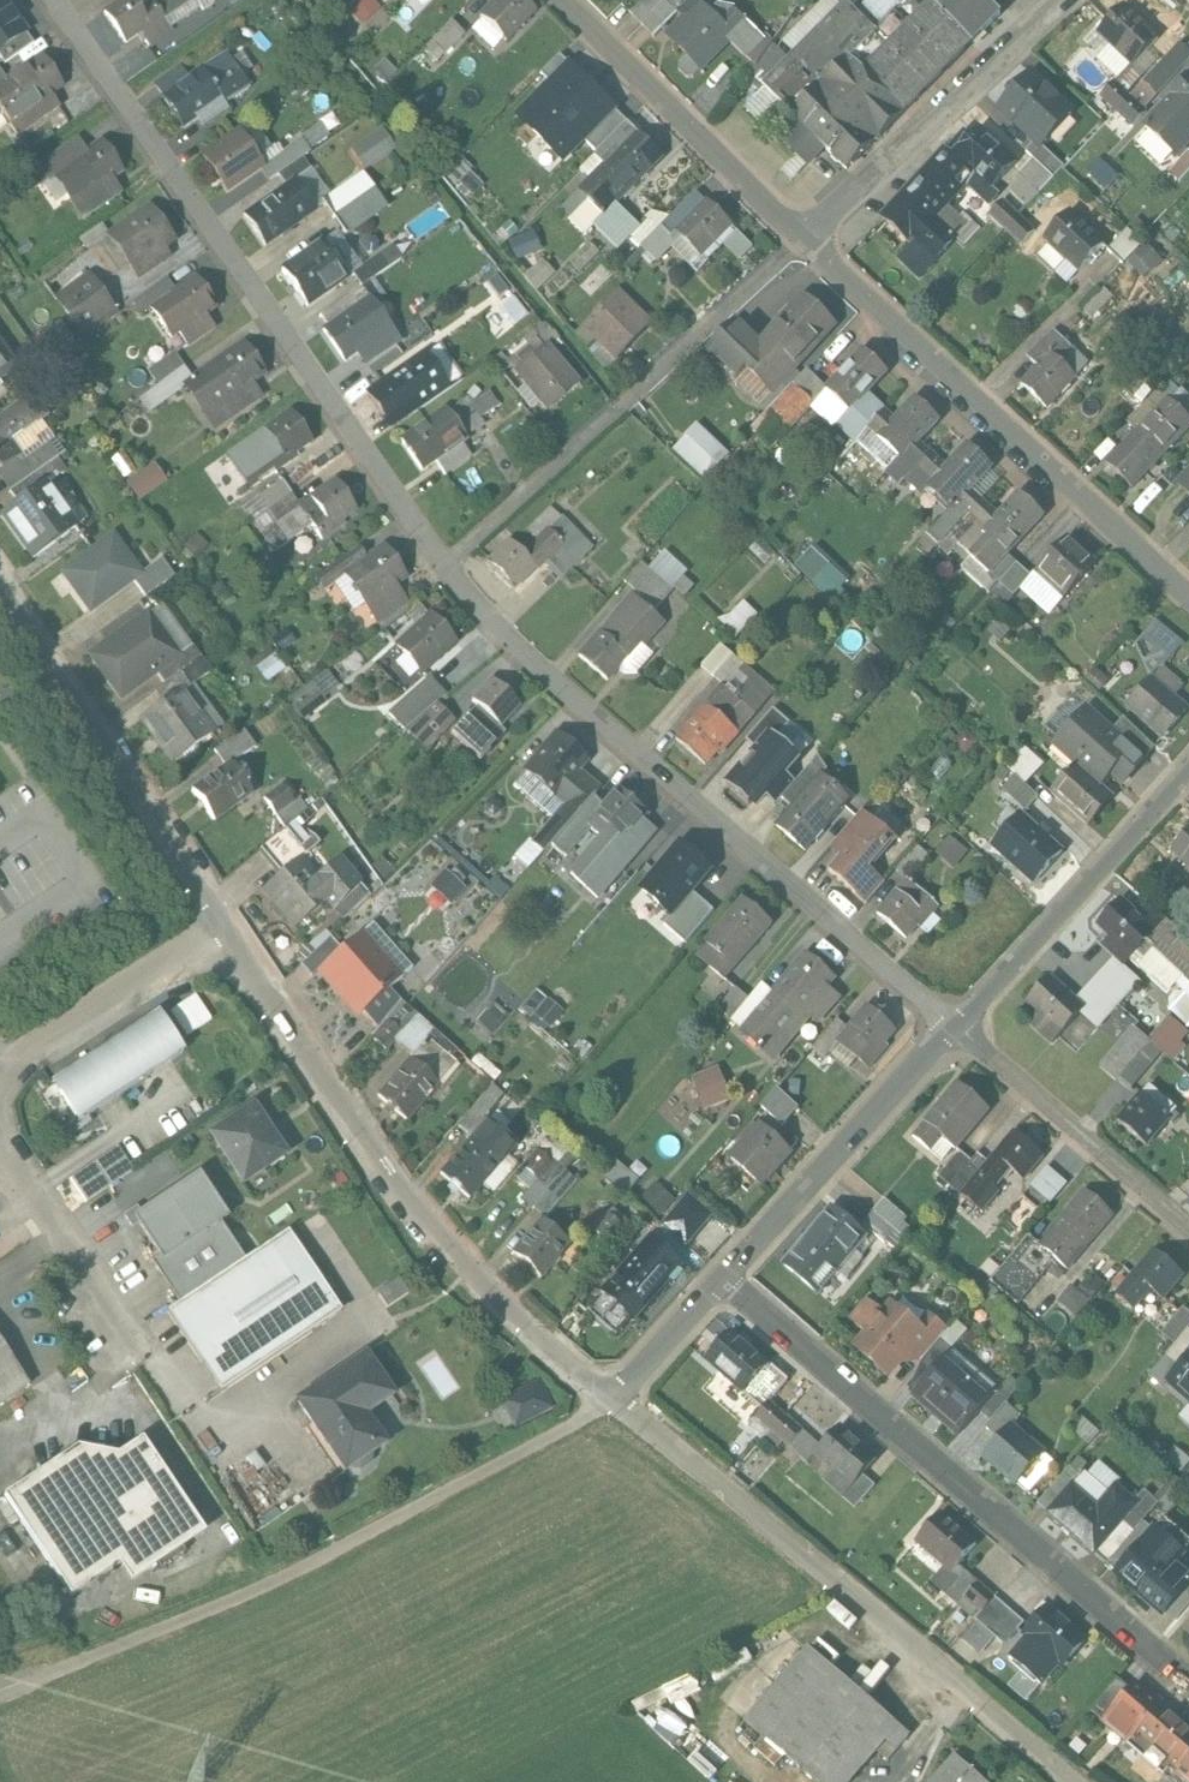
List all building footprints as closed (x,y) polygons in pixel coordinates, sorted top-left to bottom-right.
[(106,12),(127,43),(141,33),(151,47),(175,31),(167,20),(160,10),(154,2),(142,10),(135,0),(123,0),(106,12)] [(162,5),(164,7),(160,10),(167,20),(192,3),(190,0),(169,0),(162,5)] [(481,18),(506,43),(536,13),(522,0),(499,0),(481,18)] [(630,14),(642,27),(666,3),(664,0),(644,0),(630,14)] [(761,87),(769,94),(814,137),(807,145),(816,153),(823,146),(847,168),(873,142),(832,102),(817,88),(888,18),(870,0),(859,0),(848,10),(843,6),(786,62),(761,87)] [(817,88),(832,102),(861,73),(931,3),(928,0),(906,0),(888,18),(817,88)] [(931,3),(972,42),(1000,15),(984,0),(935,0),(931,3)] [(26,33),(4,1),(0,4),(0,51),(26,33)] [(642,27),(653,39),(678,14),(666,3),(642,27)] [(931,3),(861,73),(882,94),(863,113),(883,132),(972,42),(931,3)] [(1124,6),(1098,33),(1133,66),(1159,39),(1124,6)] [(702,7),(670,40),(687,57),(679,66),(678,73),(686,80),(693,80),(730,42),(747,24),(731,9),(718,22),(702,7)] [(451,23),(424,50),(437,63),(463,36),(451,23)] [(747,24),(730,42),(756,68),(770,47),(747,24)] [(26,33),(0,51),(0,56),(5,64),(34,45),(26,33)] [(756,68),(746,83),(763,100),(769,94),(761,87),(786,62),(772,46),(756,68)] [(1146,81),(1159,94),(1188,62),(1188,56),(1178,46),(1146,81)] [(0,83),(0,111),(17,136),(60,106),(52,94),(64,86),(41,54),(6,78),(0,83)] [(225,55),(199,71),(187,80),(162,98),(183,129),(197,119),(200,123),(207,119),(225,106),(224,105),(248,90),(225,55)] [(541,74),(551,84),(570,66),(560,56),(541,74)] [(570,66),(519,117),(563,161),(583,140),(614,109),(570,66)] [(179,68),(154,85),(162,98),(187,80),(179,68)] [(1069,109),(1031,73),(999,108),(1036,142),(1037,143),(1069,109)] [(1168,99),(1170,101),(1147,126),(1148,127),(1147,128),(1149,130),(1150,129),(1178,156),(1188,144),(1188,77),(1168,99)] [(1115,82),(1101,96),(1117,112),(1131,97),(1115,82)] [(1131,97),(1117,112),(1133,127),(1147,112),(1131,97)] [(628,124),(614,109),(583,140),(597,154),(628,124)] [(597,154),(596,155),(606,165),(638,133),(628,124),(597,154)] [(352,151),(365,170),(395,149),(382,130),(352,151)] [(1016,162),(980,130),(972,139),(966,133),(949,151),(974,175),(990,190),(1016,162)] [(638,133),(606,165),(579,193),(589,203),(603,217),(594,227),(618,251),(640,230),(616,205),(663,158),(638,133)] [(238,135),(204,158),(227,193),(261,171),(262,170),(260,168),(238,135)] [(79,140),(38,169),(48,183),(55,178),(54,176),(88,152),(79,140)] [(299,141),(260,168),(262,170),(261,171),(268,182),(302,159),(308,155),(299,141)] [(88,152),(54,176),(55,178),(85,220),(119,196),(111,184),(124,174),(102,142),(88,152)] [(1064,167),(1037,143),(1036,142),(1026,152),(1033,159),(1054,178),(1064,167)] [(1168,171),(1179,181),(1188,170),(1188,150),(1188,149),(1168,171)] [(947,150),(884,218),(933,263),(956,238),(934,219),(974,175),(949,151),(949,152),(947,150)] [(302,159),(278,176),(287,188),(296,182),(297,184),(312,174),(302,159)] [(1033,159),(1020,173),(1041,193),(1054,178),(1033,159)] [(1114,175),(1100,162),(1090,173),(1104,186),(1114,175)] [(324,200),(336,217),(375,191),(364,174),(324,200)] [(287,188),(246,216),(267,248),(317,214),(297,184),(296,182),(287,188)] [(375,191),(336,217),(349,235),(388,209),(375,191)] [(579,193),(561,211),(572,221),(589,203),(579,193)] [(1003,201),(989,216),(1005,231),(1019,216),(1003,201)] [(732,228),(707,203),(685,225),(711,250),(732,228)] [(149,211),(111,237),(122,254),(123,253),(141,279),(164,263),(156,252),(171,242),(149,211)] [(1105,245),(1070,212),(1044,240),(1050,244),(1038,257),(1056,273),(1067,261),(1080,272),(1105,245)] [(1035,231),(1019,216),(1005,231),(1021,246),(1035,231)] [(711,250),(685,225),(677,233),(685,241),(680,246),(697,264),(711,250)] [(1123,261),(1139,246),(1124,231),(1109,247),(1123,261)] [(323,243),(282,272),(308,309),(349,280),(323,243)] [(392,249),(354,275),(362,287),(400,261),(392,249)] [(670,262),(658,250),(649,259),(660,271),(670,262)] [(117,313),(91,277),(58,300),(84,337),(117,313)] [(171,296),(179,290),(170,278),(135,303),(143,315),(150,310),(171,296)] [(179,290),(171,296),(182,311),(193,327),(208,316),(217,310),(196,279),(179,290)] [(650,325),(617,293),(583,327),(593,336),(601,327),(625,351),(626,350),(623,347),(646,324),(649,327),(650,325)] [(169,319),(182,311),(171,296),(150,310),(171,340),(179,335),(169,319)] [(351,297),(323,317),(330,328),(350,314),(351,315),(359,309),(351,297)] [(803,297),(758,347),(762,351),(745,369),(772,394),(781,385),(835,327),(803,297)] [(182,311),(169,319),(179,335),(182,338),(188,334),(187,331),(193,327),(182,311)] [(351,315),(350,314),(330,328),(325,331),(347,362),(361,353),(368,363),(391,347),(386,340),(398,331),(386,313),(361,330),(351,315)] [(193,327),(187,331),(188,334),(182,338),(189,349),(217,329),(208,316),(193,327)] [(62,342),(74,335),(64,318),(52,325),(62,342)] [(758,347),(736,327),(712,354),(738,377),(745,369),(762,351),(758,347)] [(17,370),(0,346),(0,382),(17,370)] [(243,346),(194,380),(194,381),(195,381),(188,386),(208,416),(222,407),(231,420),(261,399),(252,386),(265,377),(243,346)] [(578,384),(547,348),(516,373),(547,410),(578,384)] [(827,391),(827,392),(851,415),(853,413),(869,427),(885,411),(868,396),(889,374),(864,351),(827,391)] [(1076,378),(1051,354),(1043,363),(1068,387),(1076,378)] [(424,358),(371,395),(386,417),(406,403),(439,380),(424,358)] [(1043,363),(1022,385),(1047,409),(1068,387),(1043,363)] [(185,368),(140,400),(150,413),(188,386),(194,381),(194,380),(185,368)] [(772,408),(752,430),(773,450),(827,392),(827,391),(806,371),(788,391),(772,408)] [(439,380),(406,403),(414,415),(448,391),(439,380)] [(788,391),(781,385),(772,394),(765,402),(772,408),(788,391)] [(487,395),(470,407),(481,422),(498,409),(487,395)] [(881,438),(879,440),(903,462),(920,444),(940,422),(917,400),(896,422),(881,438)] [(1136,433),(1163,458),(1188,430),(1188,420),(1168,400),(1136,433)] [(18,459),(8,446),(41,422),(27,403),(0,422),(0,472),(18,459)] [(445,411),(401,442),(422,473),(466,442),(445,411)] [(290,414),(236,451),(259,485),(281,469),(280,467),(311,446),(290,414)] [(888,415),(873,431),(881,438),(896,422),(888,415)] [(675,449),(707,479),(731,455),(699,424),(675,449)] [(1136,433),(1107,464),(1133,489),(1163,458),(1136,433)] [(920,444),(903,462),(913,472),(930,453),(920,444)] [(48,446),(4,478),(14,491),(49,465),(57,459),(48,446)] [(948,470),(930,453),(913,472),(908,478),(926,495),(931,489),(952,508),(954,510),(971,492),(992,469),(968,448),(948,470)] [(138,499),(166,480),(152,461),(125,481),(138,499)] [(14,491),(9,494),(18,507),(46,486),(58,478),(49,465),(14,491)] [(1178,486),(1188,497),(1188,475),(1178,486)] [(281,480),(260,495),(270,509),(292,494),(281,480)] [(336,482),(312,499),(322,514),(333,530),(358,512),(336,482)] [(18,507),(4,517),(35,560),(77,530),(46,486),(18,507)] [(971,492),(954,510),(952,508),(950,510),(952,511),(927,538),(938,547),(969,514),(981,501),(971,492)] [(988,531),(984,537),(1007,559),(1045,518),(1021,496),(1000,518),(988,531)] [(1000,518),(981,501),(969,514),(988,531),(1000,518)] [(322,514),(309,523),(322,541),(329,536),(328,534),(333,530),(322,514)] [(115,537),(63,575),(90,612),(132,582),(142,575),(115,537)] [(1068,539),(1037,573),(1066,600),(1097,566),(1068,539)] [(509,543),(488,564),(515,591),(536,570),(523,557),(509,543)] [(534,546),(523,557),(536,570),(542,565),(544,568),(550,562),(534,546)] [(383,549),(345,575),(346,577),(357,592),(369,583),(379,597),(404,580),(383,549)] [(142,575),(132,582),(145,599),(174,578),(161,561),(142,575)] [(1016,563),(998,583),(1013,598),(1032,577),(1016,563)] [(337,564),(318,579),(327,591),(346,577),(345,575),(337,564)] [(626,583),(656,609),(673,590),(642,564),(626,583)] [(685,578),(675,588),(684,598),(695,588),(685,578)] [(369,583),(357,592),(368,609),(376,605),(373,601),(379,597),(369,583)] [(636,596),(601,635),(614,647),(624,636),(640,650),(665,623),(636,596)] [(147,614),(90,656),(121,699),(156,675),(155,674),(178,657),(147,614)] [(431,614),(396,645),(422,674),(457,644),(431,614)] [(1130,649),(1158,671),(1184,638),(1156,616),(1130,649)] [(601,635),(581,657),(607,681),(627,659),(614,647),(601,635)] [(640,650),(624,636),(614,647),(627,659),(632,653),(634,656),(640,650)] [(265,681),(286,668),(272,646),(251,659),(265,681)] [(715,678),(733,656),(721,646),(702,668),(715,678)] [(178,657),(155,674),(156,675),(164,687),(181,675),(201,660),(192,648),(178,657)] [(726,688),(740,700),(759,678),(733,656),(715,678),(726,688)] [(287,697),(299,718),(340,694),(327,673),(287,697)] [(164,687),(155,693),(164,705),(181,693),(182,694),(191,688),(181,675),(164,687)] [(1155,678),(1141,695),(1153,706),(1165,692),(1158,686),(1160,683),(1155,678)] [(432,681),(390,715),(404,731),(445,697),(432,681)] [(490,682),(471,705),(475,709),(450,738),(479,763),(504,734),(498,729),(518,706),(490,682)] [(697,720),(711,732),(721,721),(740,700),(726,688),(697,720)] [(1187,711),(1165,692),(1153,706),(1140,720),(1162,740),(1187,711)] [(182,694),(181,693),(164,705),(143,721),(152,734),(156,731),(177,761),(212,735),(182,694)] [(1111,732),(1087,710),(1056,746),(1079,765),(1054,795),(1089,826),(1114,797),(1102,787),(1113,774),(1125,784),(1145,761),(1111,732)] [(773,711),(746,742),(757,751),(772,733),(779,739),(791,725),(773,711)] [(1155,749),(1124,719),(1111,732),(1145,761),(1155,749)] [(697,720),(677,742),(705,767),(725,744),(711,732),(697,720)] [(738,735),(721,721),(711,732),(725,744),(729,739),(732,741),(738,735)] [(243,732),(214,753),(226,769),(232,765),(233,766),(256,749),(243,732)] [(757,751),(727,786),(750,806),(761,793),(765,797),(785,773),(782,770),(796,754),(779,739),(772,733),(757,751)] [(584,763),(556,738),(513,786),(554,822),(588,784),(575,773),(584,763)] [(1029,745),(1006,769),(1017,779),(1026,787),(1048,763),(1029,745)] [(226,769),(192,793),(214,823),(253,795),(233,766),(232,765),(226,769)] [(797,783),(782,799),(794,809),(817,783),(818,783),(823,778),(811,767),(797,783)] [(785,773),(765,797),(776,806),(782,799),(797,783),(785,773)] [(1026,787),(1017,779),(1004,792),(1028,814),(1041,801),(1026,787)] [(794,809),(777,828),(805,852),(845,807),(818,783),(817,783),(794,809)] [(554,822),(534,845),(544,854),(598,793),(588,784),(554,822)] [(283,787),(264,801),(276,817),(295,804),(283,787)] [(645,817),(618,793),(604,809),(598,816),(626,840),(620,846),(622,848),(618,853),(625,860),(644,838),(635,829),(645,817)] [(593,800),(577,818),(618,853),(622,848),(620,846),(626,840),(598,816),(604,809),(593,800)] [(862,812),(833,844),(844,854),(829,872),(856,895),(874,875),(866,868),(882,850),(884,851),(888,846),(886,845),(892,838),(862,812)] [(1023,817),(993,850),(1033,887),(1063,854),(1023,817)] [(1169,851),(1188,868),(1188,829),(1169,851)] [(285,830),(262,849),(284,875),(301,860),(307,855),(285,830)] [(949,836),(936,855),(955,867),(967,848),(949,836)] [(680,847),(660,870),(688,895),(708,872),(680,847)] [(917,848),(896,872),(907,882),(908,883),(930,859),(917,848)] [(284,875),(265,891),(296,928),(327,902),(333,897),(318,880),(301,860),(284,875)] [(340,861),(318,880),(333,897),(327,902),(335,911),(361,885),(340,861)] [(451,903),(464,886),(442,868),(429,886),(451,903)] [(688,895),(660,870),(651,881),(665,894),(658,902),(674,917),(687,903),(684,900),(688,895)] [(874,875),(856,895),(867,905),(885,884),(874,875)] [(908,883),(907,882),(877,916),(905,941),(935,907),(908,883)] [(361,885),(335,911),(344,922),(370,896),(361,885)] [(1153,911),(1145,920),(1122,900),(1098,928),(1112,941),(1104,950),(1123,967),(1135,953),(1144,961),(1152,951),(1188,984),(1188,942),(1153,911)] [(742,901),(722,924),(736,937),(751,949),(771,925),(742,901)] [(331,937),(301,967),(311,978),(319,972),(343,951),(331,937)] [(751,949),(736,937),(727,947),(745,962),(749,957),(746,954),(751,949)] [(374,947),(369,952),(358,939),(343,951),(319,972),(337,993),(343,989),(364,1013),(390,990),(403,980),(374,947)] [(772,995),(741,1032),(762,1050),(797,1009),(815,1024),(834,1001),(824,992),(834,980),(806,955),(772,995)] [(1111,964),(1089,990),(1112,1010),(1134,984),(1111,964)] [(1079,1001),(1052,978),(1029,1005),(1041,1016),(1032,1027),(1051,1044),(1082,1009),(1084,1006),(1079,1001)] [(748,1001),(730,1023),(741,1032),(772,995),(761,986),(748,1001)] [(748,1001),(735,989),(716,1011),(730,1023),(748,1001)] [(390,990),(364,1013),(378,1030),(385,1022),(401,1003),(390,990)] [(520,1007),(547,1029),(561,1012),(535,990),(520,1007)] [(1112,1010),(1089,990),(1079,1001),(1084,1006),(1082,1009),(1100,1024),(1112,1010)] [(896,1033),(866,1007),(846,1030),(836,1042),(837,1042),(866,1067),(896,1033)] [(158,1014),(53,1084),(80,1125),(185,1055),(184,1054),(182,1055),(157,1017),(159,1015),(158,1014)] [(836,1021),(812,1049),(823,1058),(837,1042),(836,1042),(846,1030),(836,1021)] [(402,1036),(385,1022),(378,1030),(371,1039),(387,1053),(402,1036)] [(1135,1030),(1102,1069),(1116,1080),(1149,1042),(1135,1030)] [(418,1031),(402,1049),(414,1059),(428,1042),(430,1040),(418,1031)] [(458,1052),(436,1033),(430,1040),(428,1042),(450,1061),(458,1052)] [(414,1059),(379,1100),(408,1124),(457,1067),(450,1061),(428,1042),(414,1059)] [(1149,1042),(1116,1080),(1131,1093),(1164,1055),(1149,1042)] [(718,1064),(691,1076),(705,1109),(732,1097),(718,1064)] [(784,1124),(801,1105),(777,1084),(760,1103),(784,1124)] [(957,1084),(924,1124),(957,1151),(990,1111),(957,1084)] [(1151,1086),(1119,1123),(1147,1147),(1178,1110),(1151,1086)] [(474,1108),(457,1128),(468,1138),(485,1118),(474,1108)] [(254,1111),(213,1138),(244,1184),(284,1157),(254,1111)] [(760,1126),(731,1158),(762,1186),(791,1153),(760,1126)] [(1044,1156),(1016,1132),(979,1174),(995,1188),(1011,1168),(1024,1180),(1044,1156)] [(472,1141),(441,1178),(470,1202),(501,1165),(472,1141)] [(554,1166),(535,1151),(520,1169),(539,1184),(554,1166)] [(962,1152),(941,1177),(951,1186),(972,1161),(962,1152)] [(127,1161),(79,1192),(87,1203),(134,1172),(127,1161)] [(200,1178),(143,1216),(138,1208),(125,1217),(134,1230),(140,1226),(163,1260),(154,1266),(180,1304),(244,1262),(219,1225),(228,1219),(200,1178)] [(656,1210),(671,1195),(659,1182),(644,1196),(656,1210)] [(1087,1193),(1050,1235),(1065,1248),(1082,1228),(1095,1240),(1115,1218),(1087,1193)] [(883,1195),(863,1222),(897,1247),(917,1220),(883,1195)] [(711,1217),(689,1198),(665,1227),(687,1246),(711,1217)] [(834,1210),(784,1268),(818,1296),(867,1239),(834,1210)] [(625,1229),(609,1215),(594,1233),(610,1246),(625,1229)] [(572,1245),(543,1220),(512,1256),(541,1281),(572,1245)] [(180,1304),(168,1313),(221,1392),(341,1313),(288,1233),(244,1262),(180,1304)] [(652,1239),(605,1293),(608,1296),(634,1319),(681,1265),(652,1239)] [(1154,1252),(1117,1297),(1133,1310),(1150,1290),(1163,1300),(1183,1276),(1154,1252)] [(619,1336),(634,1319),(608,1296),(593,1313),(619,1336)] [(892,1305),(885,1314),(873,1304),(868,1304),(856,1319),(856,1325),(867,1335),(857,1347),(876,1364),(876,1367),(886,1376),(890,1374),(905,1356),(908,1357),(913,1351),(914,1349),(906,1342),(918,1327),(892,1305)] [(1182,1309),(1162,1335),(1175,1346),(1188,1330),(1188,1329),(1188,1314),(1182,1309)] [(948,1334),(927,1317),(918,1327),(906,1342),(914,1349),(913,1351),(924,1361),(940,1343),(948,1334)] [(1149,1376),(1164,1389),(1168,1383),(1188,1359),(1188,1355),(1187,1354),(1188,1352),(1188,1330),(1175,1346),(1149,1376)] [(768,1365),(733,1334),(708,1363),(743,1394),(768,1365)] [(29,1386),(0,1342),(0,1405),(29,1386)] [(924,1361),(921,1365),(932,1374),(950,1353),(940,1343),(924,1361)] [(932,1374),(913,1397),(958,1435),(979,1410),(996,1391),(950,1353),(932,1374)] [(365,1358),(297,1403),(345,1473),(350,1469),(360,1471),(369,1464),(371,1455),(385,1446),(365,1416),(392,1398),(365,1358)] [(1168,1383),(1188,1401),(1188,1359),(1168,1383)] [(768,1365),(743,1394),(763,1411),(769,1403),(789,1382),(768,1365)] [(510,1383),(495,1371),(487,1380),(502,1393),(510,1383)] [(538,1384),(502,1403),(515,1428),(551,1409),(538,1384)] [(996,1391),(979,1410),(992,1421),(1010,1400),(997,1389),(996,1391)] [(763,1411),(757,1419),(773,1432),(786,1417),(769,1403),(763,1411)] [(1007,1405),(986,1430),(999,1441),(1011,1427),(1013,1428),(1021,1418),(1007,1405)] [(786,1417),(773,1432),(791,1447),(803,1432),(786,1417)] [(1013,1428),(1011,1427),(999,1441),(984,1459),(1016,1487),(1044,1454),(1013,1428)] [(876,1459),(839,1428),(822,1448),(815,1456),(852,1487),(864,1473),(876,1459)] [(822,1448),(803,1432),(791,1447),(810,1463),(815,1456),(822,1448)] [(96,1464),(77,1460),(75,1469),(54,1464),(5,1497),(71,1597),(143,1549),(127,1526),(177,1492),(142,1440),(118,1456),(98,1452),(96,1464)] [(1070,1469),(1048,1494),(1059,1503),(1072,1487),(1080,1478),(1070,1469)] [(878,1484),(864,1473),(852,1487),(843,1498),(857,1509),(878,1484)] [(1097,1509),(1072,1487),(1059,1503),(1049,1515),(1094,1553),(1120,1523),(1135,1506),(1132,1504),(1114,1489),(1097,1509)] [(177,1492),(127,1526),(143,1549),(151,1562),(201,1528),(177,1492)] [(1142,1493),(1132,1504),(1135,1506),(1120,1523),(1133,1534),(1142,1523),(1157,1507),(1142,1493)] [(976,1546),(939,1515),(916,1542),(953,1574),(976,1546)] [(1107,1564),(1118,1574),(1153,1532),(1142,1523),(1133,1534),(1107,1564)] [(1153,1532),(1118,1574),(1164,1614),(1188,1585),(1188,1579),(1173,1566),(1182,1556),(1153,1532)] [(966,1574),(946,1596),(975,1621),(995,1598),(966,1574)] [(995,1598),(975,1621),(1005,1647),(1024,1624),(995,1598)] [(1085,1640),(1048,1609),(1025,1636),(1027,1639),(1010,1659),(1042,1685),(1059,1665),(1062,1668),(1085,1640)] [(744,1723),(814,1781),(851,1781),(877,1752),(888,1761),(910,1736),(808,1649),(744,1723)] [(695,1677),(665,1682),(668,1700),(699,1694),(695,1677)] [(1118,1679),(1090,1712),(1103,1722),(1131,1690),(1118,1679)] [(1137,1683),(1131,1690),(1103,1722),(1165,1777),(1174,1766),(1188,1779),(1188,1730),(1137,1683)] [(935,1781),(985,1781),(955,1756),(954,1757),(955,1759),(935,1781)]
